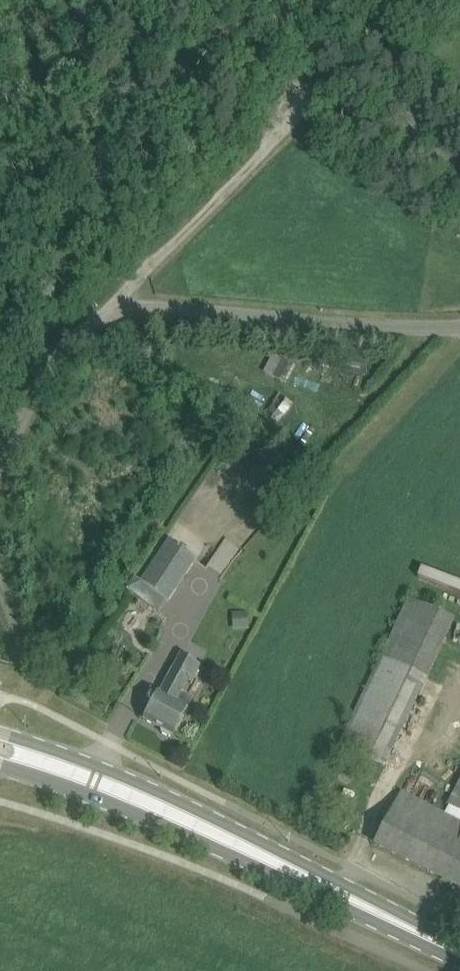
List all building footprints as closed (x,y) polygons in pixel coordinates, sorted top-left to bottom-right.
[(265,373),(285,380),(291,362),(271,355),(265,373)] [(188,556),(169,543),(141,585),(168,603),(196,561),(188,556)] [(400,752),(455,615),(409,596),(353,734),(400,752)] [(248,630),(248,614),(234,614),(234,630),(248,630)] [(174,736),(178,728),(192,701),(196,703),(198,701),(183,693),(190,679),(193,681),(201,665),(180,655),(162,690),(160,689),(143,720),(163,730),(162,732),(163,734),(169,737),(172,737),(172,735),(174,736)] [(447,805),(459,811),(459,780),(447,805)] [(401,792),(375,844),(459,888),(459,822),(401,792)]
